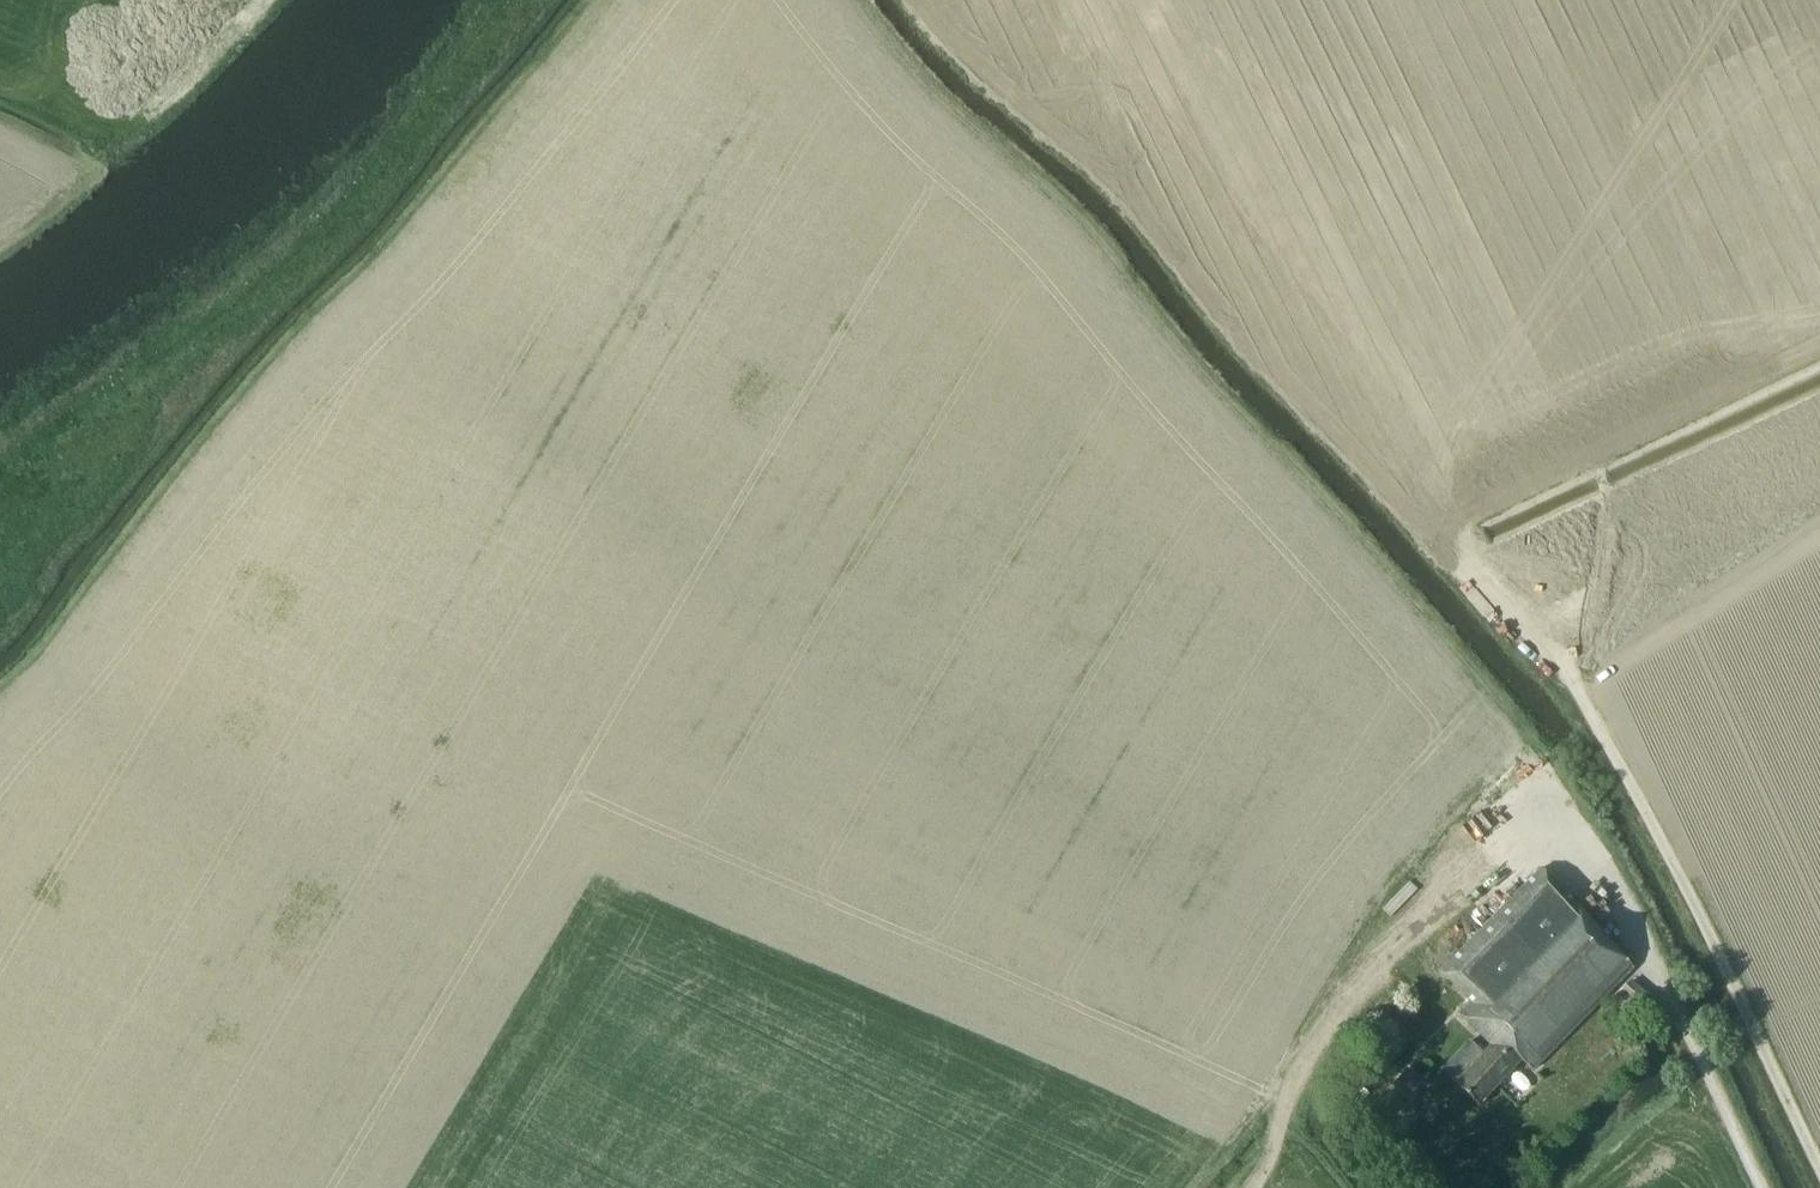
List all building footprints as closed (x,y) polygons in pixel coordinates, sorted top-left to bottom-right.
[(1539,873),(1459,953),(1442,971),(1473,1002),(1460,1014),(1492,1046),(1483,1055),(1470,1041),(1443,1068),(1456,1081),(1456,1082),(1478,1104),(1523,1059),(1530,1066),(1631,964),(1539,873)] [(1634,1019),(1654,997),(1631,976),(1611,998),(1634,1019)]
